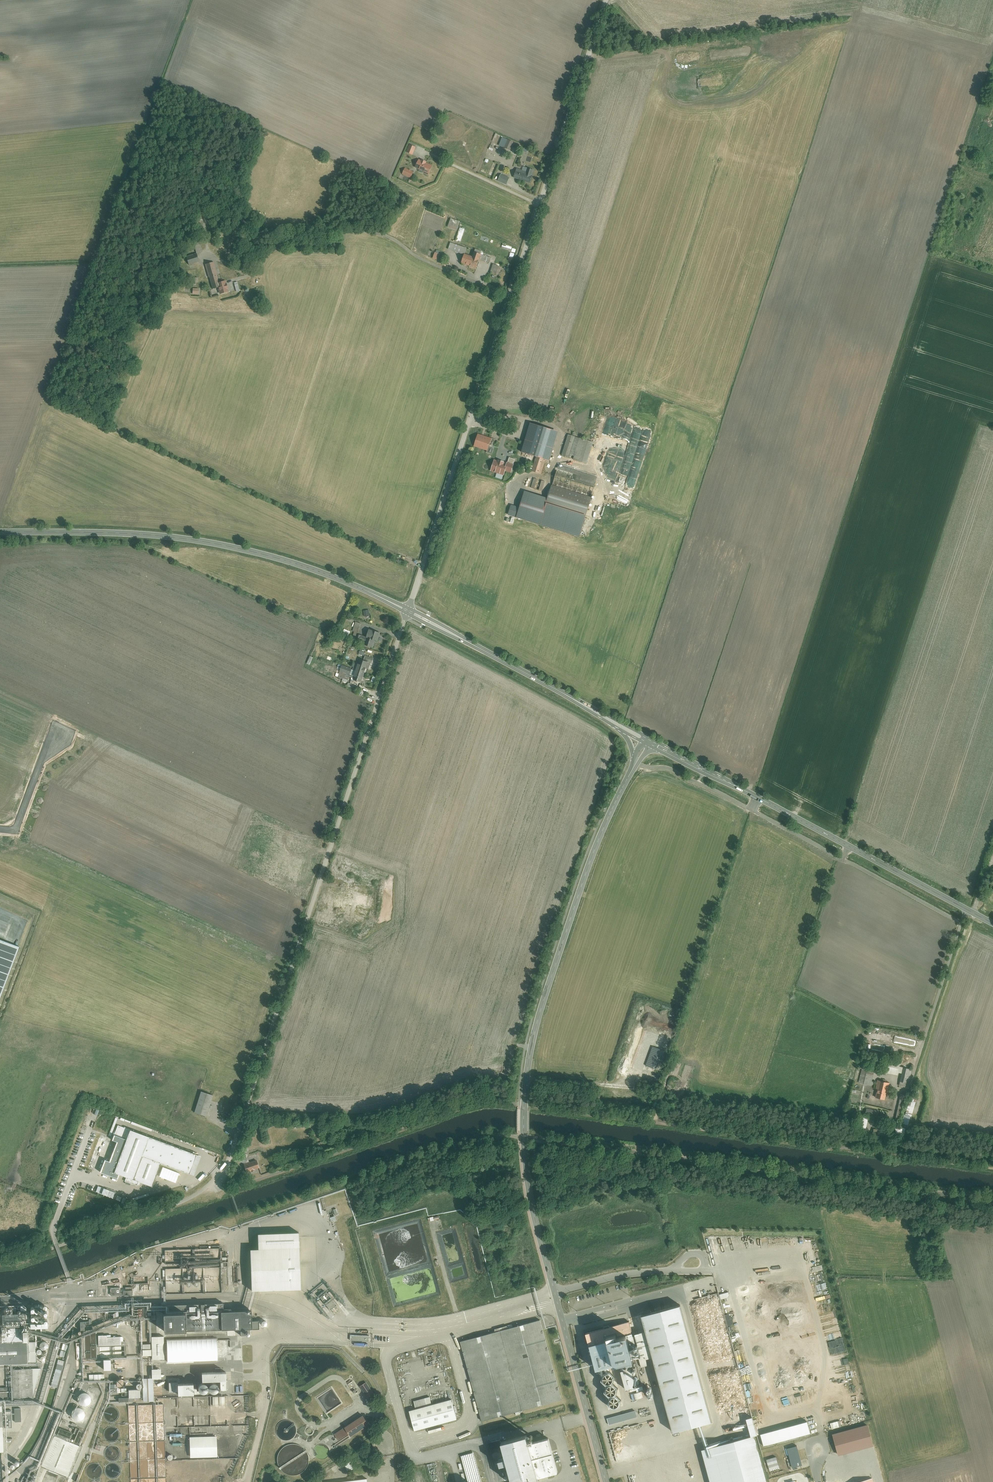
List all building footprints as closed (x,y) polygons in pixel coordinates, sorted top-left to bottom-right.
[(428,175),(432,166),(426,164),(427,162),(422,160),(422,161),(419,160),(416,167),(424,171),(423,173),(428,175)] [(529,182),(533,170),(524,167),(522,171),(517,169),(514,177),(529,182)] [(206,206),(197,205),(196,218),(205,219),(206,206)] [(450,220),(448,228),(457,231),(459,224),(450,220)] [(460,229),(455,241),(460,243),(465,230),(460,229)] [(467,247),(452,242),(449,249),(464,255),(467,247)] [(202,251),(200,243),(194,245),(196,253),(202,251)] [(435,252),(432,259),(438,261),(440,255),(435,252)] [(472,252),(470,257),(463,254),(460,264),(476,269),(478,259),(479,254),(472,252)] [(186,256),(189,264),(198,260),(195,253),(186,256)] [(482,255),(480,261),(489,264),(491,258),(482,255)] [(213,262),(204,264),(210,290),(219,288),(217,281),(213,262)] [(494,264),(490,272),(496,274),(499,266),(494,264)] [(224,280),(217,281),(220,292),(227,291),(224,280)] [(568,435),(561,458),(586,465),(593,443),(568,435)] [(476,436),(473,445),(488,450),(491,440),(476,436)] [(508,458),(506,465),(494,461),(490,471),(503,476),(505,471),(511,473),(515,460),(508,458)] [(535,458),(531,472),(541,475),(546,461),(535,458)] [(557,465),(545,504),(585,516),(598,477),(557,465)] [(356,622),(352,633),(358,635),(362,624),(356,622)] [(364,638),(368,639),(366,645),(373,648),(375,641),(378,642),(382,633),(371,630),(370,632),(367,631),(364,638)] [(349,676),(352,677),(351,680),(361,684),(368,663),(358,660),(356,665),(352,663),(350,668),(341,665),(338,675),(348,679),(349,676)] [(367,674),(372,676),(375,667),(370,665),(367,674)] [(291,872),(294,862),(288,860),(285,870),(291,872)] [(303,878),(307,866),(298,863),(295,876),(303,878)] [(348,899),(338,896),(334,908),(344,911),(348,899)] [(0,937),(0,990),(18,944),(0,937)] [(652,1048),(646,1066),(660,1071),(667,1053),(652,1048)] [(884,1061),(881,1073),(896,1076),(898,1064),(884,1061)] [(871,1086),(875,1069),(861,1066),(857,1083),(871,1086)] [(903,1068),(900,1082),(909,1083),(911,1070),(903,1068)] [(874,1097),(885,1100),(888,1084),(877,1082),(874,1097)] [(195,1114),(206,1118),(212,1098),(200,1095),(195,1114)] [(901,1123),(907,1124),(913,1102),(908,1100),(901,1123)] [(867,1108),(865,1115),(878,1118),(879,1111),(867,1108)] [(874,1132),(868,1131),(870,1120),(860,1118),(856,1135),(873,1139),(874,1132)] [(130,1129),(118,1125),(112,1140),(117,1142),(109,1161),(105,1159),(100,1171),(117,1178),(119,1172),(127,1175),(124,1181),(137,1186),(139,1180),(152,1185),(161,1161),(189,1171),(196,1153),(130,1128),(130,1129)] [(255,1160),(244,1164),(247,1173),(259,1169),(255,1160)] [(300,1233),(258,1234),(259,1250),(251,1250),(251,1291),(301,1290),(300,1233)] [(221,1248),(165,1249),(165,1265),(180,1265),(180,1269),(165,1269),(166,1294),(222,1293),(221,1248)] [(326,1293),(320,1297),(330,1311),(336,1306),(326,1293)] [(188,1306),(164,1307),(165,1335),(242,1332),(242,1337),(248,1337),(248,1332),(261,1332),(261,1324),(254,1324),(254,1313),(225,1314),(225,1305),(188,1306)] [(38,1363),(37,1343),(30,1343),(30,1332),(50,1331),(49,1315),(45,1315),(44,1309),(35,1309),(35,1310),(27,1311),(25,1307),(0,1308),(0,1307),(0,1365),(38,1363)] [(680,1308),(641,1318),(672,1437),(711,1426),(680,1308)] [(539,1321),(459,1342),(480,1421),(560,1399),(539,1321)] [(629,1322),(585,1334),(594,1366),(597,1376),(619,1370),(626,1393),(642,1388),(636,1368),(634,1368),(632,1362),(639,1361),(641,1367),(647,1365),(646,1361),(652,1359),(645,1333),(633,1337),(629,1322)] [(99,1336),(100,1348),(123,1347),(122,1338),(108,1339),(107,1336),(99,1336)] [(166,1337),(152,1338),(153,1360),(166,1360),(166,1337)] [(105,1373),(113,1373),(112,1362),(104,1363),(105,1373)] [(39,1368),(14,1369),(14,1400),(31,1398),(39,1368)] [(228,1390),(227,1372),(201,1373),(201,1380),(220,1380),(220,1390),(228,1390)] [(613,1383),(614,1382),(615,1379),(613,1375),(609,1374),(606,1376),(604,1379),(605,1381),(606,1383),(610,1384),(613,1383)] [(141,1380),(143,1401),(153,1401),(152,1379),(141,1380)] [(366,1382),(358,1387),(369,1402),(377,1397),(366,1382)] [(169,1383),(170,1393),(178,1393),(178,1396),(194,1396),(194,1383),(169,1383)] [(616,1395),(617,1394),(618,1392),(616,1388),(613,1387),(612,1387),(609,1388),(608,1392),(608,1394),(609,1396),(613,1397),(616,1395)] [(91,1405),(93,1403),(94,1399),(91,1394),(86,1392),(85,1392),(79,1395),(78,1401),(81,1405),(86,1407),(91,1405)] [(407,1412),(413,1432),(455,1419),(449,1400),(431,1405),(429,1398),(413,1403),(415,1410),(407,1412)] [(620,1407),(620,1406),(621,1403),(619,1400),(616,1398),(615,1398),(612,1400),(611,1403),(611,1406),(612,1407),(616,1408),(620,1407)] [(84,1420),(86,1418),(86,1414),(84,1409),(79,1407),(78,1407),(72,1410),(71,1416),(73,1420),(79,1422),(84,1420)] [(635,1411),(607,1419),(608,1425),(637,1417),(635,1411)] [(343,1443),(368,1425),(362,1416),(337,1434),(343,1443)] [(808,1424),(761,1436),(764,1447),(811,1435),(808,1424)] [(868,1425),(833,1434),(838,1455),(873,1446),(868,1425)] [(82,1447),(54,1436),(42,1466),(69,1477),(82,1447)] [(501,1442),(505,1457),(499,1459),(502,1471),(509,1470),(512,1481),(521,1481),(558,1472),(548,1439),(529,1444),(526,1436),(501,1442)] [(702,1452),(710,1481),(766,1481),(755,1438),(702,1452)] [(797,1446),(786,1449),(791,1468),(802,1465),(797,1446)] [(769,1471),(779,1468),(776,1458),(766,1461),(769,1471)]
